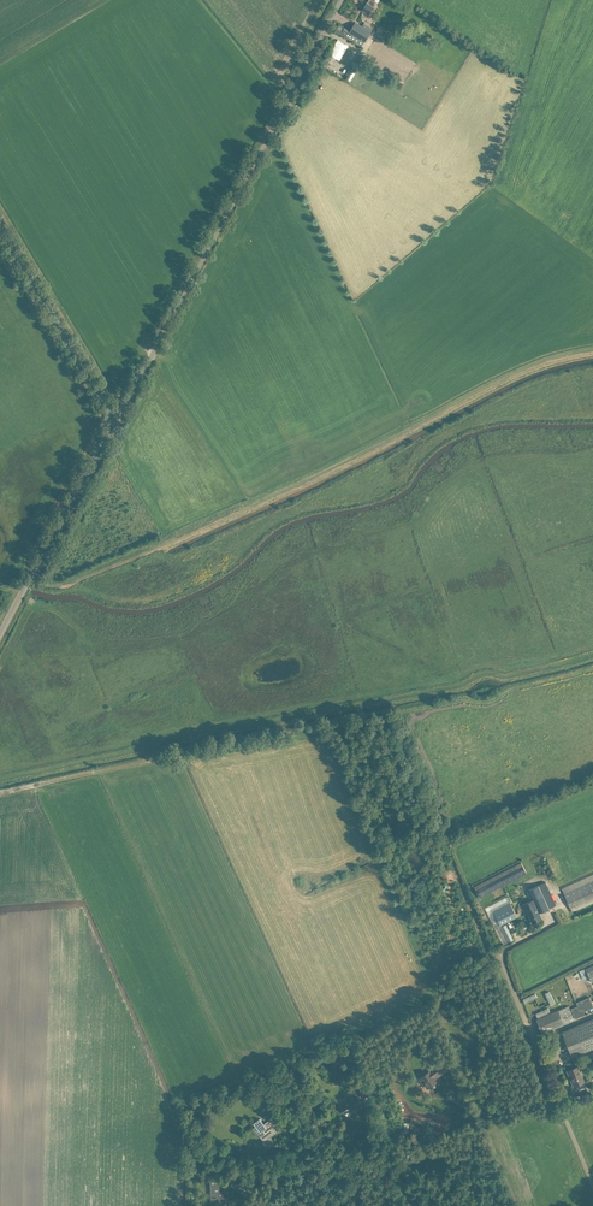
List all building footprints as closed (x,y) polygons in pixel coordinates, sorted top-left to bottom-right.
[(375,0),(369,0),(363,10),(369,14),(374,7),(373,7),(376,1),(375,0)] [(349,39),(362,46),(365,41),(372,29),(371,31),(356,22),(349,32),(352,34),(349,39)] [(342,62),(351,47),(340,41),(331,56),(342,62)] [(475,887),(480,897),(523,874),(527,873),(521,862),(475,887)] [(592,895),(592,880),(564,894),(570,906),(592,895)] [(533,923),(542,918),(539,912),(556,904),(546,881),(529,889),(533,899),(521,905),(523,910),(526,909),(533,923)] [(485,908),(504,944),(513,939),(505,922),(517,916),(514,911),(507,896),(485,908)] [(592,983),(592,967),(581,972),(585,981),(591,978),(592,983)] [(555,1003),(549,991),(545,993),(551,1005),(555,1003)] [(525,1003),(537,997),(535,993),(523,999),(525,1003)] [(571,1008),(575,1018),(582,1015),(581,1012),(592,1007),(592,1004),(590,997),(577,1002),(578,1006),(571,1008)] [(542,1032),(564,1023),(574,1019),(569,1005),(559,1010),(537,1019),(542,1032)] [(538,1018),(550,1012),(548,1008),(536,1013),(538,1018)] [(563,1031),(574,1056),(592,1048),(592,1018),(563,1031)] [(491,1038),(487,1040),(491,1051),(495,1049),(491,1038)] [(592,1062),(592,1052),(584,1056),(587,1064),(592,1062)] [(447,1069),(443,1064),(441,1061),(431,1068),(432,1069),(421,1077),(425,1083),(424,1084),(427,1088),(437,1081),(436,1080),(438,1078),(437,1076),(447,1069)] [(575,1085),(581,1083),(583,1082),(576,1066),(573,1068),(567,1070),(569,1075),(571,1075),(575,1085),(574,1086),(575,1085)] [(361,1085),(356,1088),(361,1097),(366,1094),(361,1085)] [(351,1112),(349,1110),(362,1103),(357,1096),(354,1098),(352,1096),(347,1099),(348,1101),(340,1106),(345,1113),(346,1115),(348,1115),(350,1114),(351,1112)] [(263,1142),(267,1147),(274,1142),(274,1141),(273,1142),(269,1138),(274,1133),(275,1133),(272,1128),(281,1122),(275,1115),(265,1123),(260,1118),(254,1122),(256,1125),(254,1126),(265,1141),(263,1142)] [(433,1156),(439,1158),(441,1151),(434,1149),(433,1156)] [(241,1178),(231,1179),(232,1187),(241,1186),(241,1178)] [(211,1181),(212,1197),(212,1203),(220,1202),(219,1196),(223,1196),(223,1197),(227,1197),(227,1193),(227,1192),(219,1192),(218,1180),(211,1181)]
